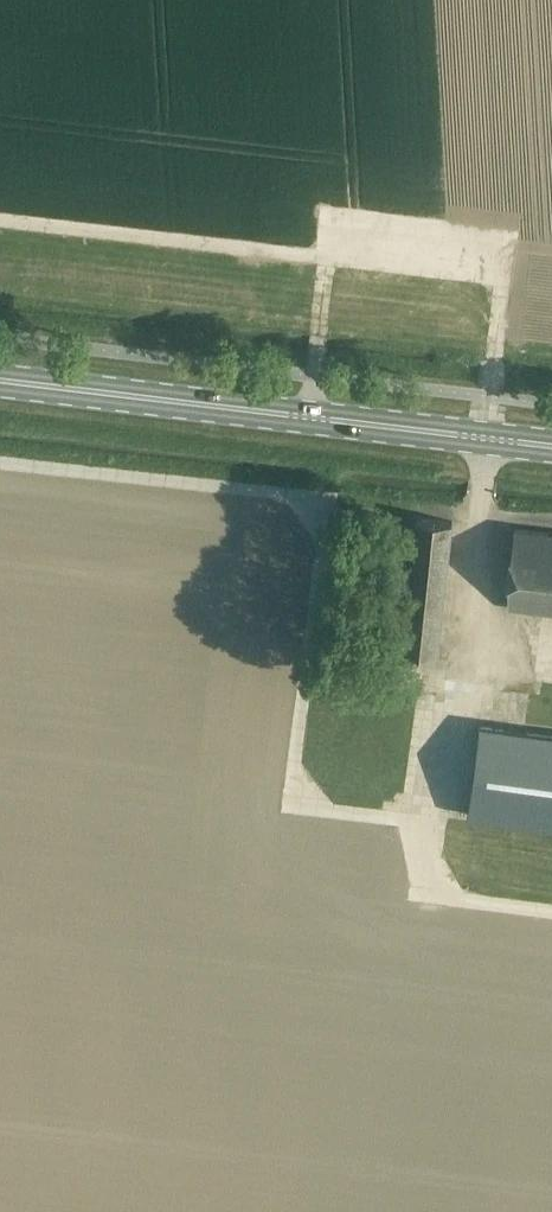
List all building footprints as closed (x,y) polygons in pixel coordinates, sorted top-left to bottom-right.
[(438,653),(453,520),(416,516),(414,532),(403,530),(400,557),(411,559),(401,649),(438,653)] [(516,528),(506,611),(551,616),(551,533),(516,528)] [(479,725),(467,813),(551,824),(551,735),(479,725)]
